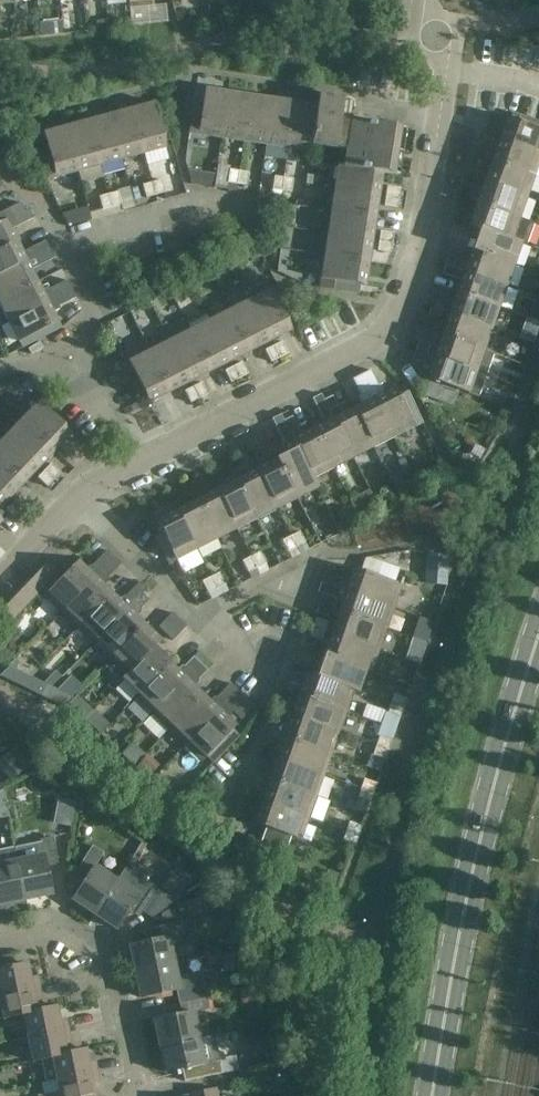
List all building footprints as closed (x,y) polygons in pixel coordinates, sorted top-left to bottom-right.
[(51,36),(50,22),(39,23),(40,37),(51,36)] [(189,133),(222,138),(229,95),(206,91),(201,122),(191,120),(189,133)] [(222,138),(244,142),(251,98),(229,95),(222,138)] [(320,97),(318,109),(311,147),(347,153),(344,169),(384,175),(400,178),(407,132),(351,123),(355,104),(320,97)] [(244,142),(266,145),(273,102),(251,98),(244,142)] [(266,145),(288,149),(295,105),(273,102),(266,145)] [(131,112),(143,155),(166,148),(154,105),(131,112)] [(311,153),(311,147),(318,109),(295,105),(288,149),(311,153)] [(143,155),(131,112),(109,118),(121,161),(143,155)] [(538,156),(538,123),(512,113),(509,120),(506,119),(499,141),(512,146),(538,156)] [(121,161),(109,118),(87,124),(100,167),(121,161)] [(100,167),(87,124),(66,130),(78,173),(100,167)] [(78,173),(66,130),(43,137),(51,167),(42,169),(46,182),(78,173)] [(512,146),(499,141),(497,146),(491,163),(534,178),(535,176),(538,178),(538,156),(512,146)] [(484,184),(527,199),(534,178),(491,163),(484,184)] [(236,191),(237,185),(239,171),(229,170),(230,166),(218,164),(214,188),(236,191)] [(336,191),(380,198),(384,175),(344,169),(340,169),(336,191)] [(237,185),(247,187),(249,173),(239,171),(237,185)] [(281,191),(283,178),(274,177),(272,190),(281,191)] [(283,178),(281,191),(291,193),(294,180),(283,178)] [(152,183),(155,196),(165,193),(161,180),(152,183)] [(155,196),(152,183),(142,185),(146,199),(155,196)] [(476,206),(519,221),(527,199),(484,184),(476,206)] [(385,199),(398,201),(400,189),(387,187),(385,199)] [(333,213),(377,220),(380,198),(336,191),(333,213)] [(108,195),(112,208),(121,205),(118,192),(108,195)] [(112,208),(108,195),(98,197),(102,210),(112,208)] [(398,201),(385,199),(384,206),(397,209),(398,201)] [(478,231),(512,242),(521,246),(526,247),(533,226),(519,221),(476,206),(468,227),(478,231)] [(329,235),(373,242),(377,220),(333,213),(329,235)] [(17,242),(7,221),(0,225),(0,251),(17,242)] [(311,243),(314,227),(284,222),(281,238),(311,243)] [(470,252),(513,268),(521,246),(512,242),(478,231),(470,252)] [(378,243),(392,245),(393,234),(380,232),(378,243)] [(325,257),(370,264),(373,242),(329,235),(325,257)] [(445,267),(457,272),(460,261),(461,261),(466,248),(446,241),(441,254),(448,257),(445,267)] [(28,262),(17,242),(0,251),(0,276),(28,262)] [(392,245),(378,243),(377,251),(390,253),(392,245)] [(463,274),(506,289),(513,268),(470,252),(463,274)] [(370,264),(325,257),(320,290),(333,292),(335,282),(366,287),(370,264)] [(38,282),(28,262),(0,276),(0,301),(38,282)] [(457,272),(445,267),(442,274),(454,279),(457,272)] [(455,295),(499,310),(506,289),(463,274),(455,295)] [(49,303),(38,282),(0,301),(0,305),(9,322),(49,303)] [(250,304),(270,343),(291,333),(271,293),(250,304)] [(448,316),(491,331),(499,310),(455,295),(448,316)] [(538,323),(538,298),(537,297),(536,297),(528,318),(538,323)] [(430,309),(442,314),(446,303),(434,299),(430,309)] [(49,303),(9,322),(20,343),(59,323),(49,303)] [(270,343),(250,304),(230,314),(250,354),(270,343)] [(442,314),(430,309),(427,317),(440,321),(442,314)] [(250,354),(230,314),(210,324),(230,364),(250,354)] [(484,351),(491,331),(448,316),(441,336),(484,351)] [(230,364),(210,324),(190,335),(210,374),(230,364)] [(210,374),(190,335),(170,345),(190,384),(210,374)] [(440,337),(433,358),(476,373),(484,353),(484,351),(441,336),(440,337)] [(273,346),(279,358),(288,354),(282,342),(273,346)] [(415,351),(426,355),(429,345),(419,342),(416,350),(415,350),(415,351)] [(528,356),(532,346),(524,343),(520,353),(528,356)] [(190,384),(170,345),(150,355),(170,394),(190,384)] [(279,358),(273,346),(265,351),(271,363),(279,358)] [(415,351),(414,353),(412,360),(422,363),(421,366),(429,369),(426,379),(458,391),(468,394),(469,394),(478,397),(485,376),(476,373),(433,358),(426,355),(415,351)] [(150,405),(170,394),(150,355),(121,370),(127,380),(135,376),(150,405)] [(233,367),(239,379),(248,374),(242,362),(233,367)] [(239,379),(233,367),(224,371),(230,383),(239,379)] [(193,387),(199,399),(208,395),(202,383),(193,387)] [(199,399),(193,387),(184,392),(190,404),(199,399)] [(373,400),(394,440),(415,429),(414,427),(398,395),(395,389),(373,400)] [(405,391),(398,395),(414,427),(422,423),(405,391)] [(24,420),(56,451),(73,434),(50,412),(56,406),(46,397),(24,420)] [(324,401),(329,412),(338,408),(332,397),(324,401)] [(353,411),(373,451),(394,440),(373,400),(353,411)] [(333,421),(354,461),(373,451),(353,411),(333,421)] [(283,422),(289,433),(298,429),(292,417),(283,422)] [(8,436),(41,467),(56,451),(24,420),(8,436)] [(314,431),(334,471),(354,461),(333,421),(314,431)] [(293,442),(297,451),(313,482),(334,471),(314,431),(293,442)] [(25,484),(41,467),(8,436),(0,445),(0,460),(25,484)] [(277,461),(297,501),(318,491),(313,482),(297,451),(277,461)] [(388,477),(395,491),(415,482),(403,459),(397,461),(401,470),(388,477)] [(9,500),(25,484),(0,460),(0,491),(9,500)] [(257,471),(277,511),(297,501),(277,461),(257,471)] [(44,471),(54,480),(61,473),(51,464),(44,471)] [(54,480),(44,471),(37,478),(47,488),(54,480)] [(236,482),(257,522),(277,511),(257,471),(236,482)] [(217,492),(237,532),(257,522),(236,482),(217,492)] [(0,491),(0,509),(9,500),(0,491)] [(197,502),(217,542),(237,532),(217,492),(197,502)] [(13,504),(23,513),(29,506),(19,497),(13,504)] [(176,513),(196,553),(217,542),(197,502),(176,513)] [(23,513),(13,504),(6,511),(16,520),(23,513)] [(196,553),(176,513),(156,523),(177,563),(196,553)] [(290,537),(296,549),(306,544),(300,532),(290,537)] [(296,549),(290,537),(282,541),(288,553),(296,549)] [(61,613),(114,557),(107,550),(93,565),(86,567),(79,560),(44,597),(61,613)] [(250,558),(256,570),(256,569),(259,575),(267,571),(265,565),(259,553),(250,558)] [(447,558),(427,555),(426,584),(446,584),(447,558)] [(78,628),(112,592),(105,585),(107,579),(121,564),(114,557),(61,613),(78,628)] [(256,570),(250,558),(242,562),(248,574),(256,570)] [(15,594),(26,606),(57,574),(46,562),(15,594)] [(346,593),(394,609),(402,587),(354,570),(346,593)] [(209,578),(218,596),(225,593),(222,587),(225,585),(219,573),(209,578)] [(327,586),(339,591),(343,580),(330,576),(327,586)] [(218,596),(209,578),(201,582),(208,594),(211,600),(218,596)] [(94,644),(142,594),(140,592),(145,587),(139,581),(125,597),(122,597),(120,599),(112,592),(78,628),(94,644)] [(339,591),(327,586),(324,594),(337,599),(339,591)] [(394,609),(346,593),(339,614),(386,631),(394,609)] [(15,594),(0,609),(0,618),(8,625),(26,606),(15,594)] [(110,660),(145,623),(137,615),(140,612),(139,610),(149,600),(142,594),(94,644),(110,660)] [(165,635),(180,620),(172,613),(158,628),(165,635)] [(386,631),(339,614),(331,636),(379,652),(386,631)] [(312,629),(324,633),(328,623),(315,618),(312,629)] [(412,639),(427,644),(434,623),(419,618),(412,639)] [(180,620),(165,635),(172,641),(186,626),(180,620)] [(123,679),(162,639),(145,623),(110,660),(127,675),(123,679)] [(324,633),(312,629),(309,637),(322,641),(324,633)] [(379,652),(331,636),(324,657),(367,672),(371,674),(379,652)] [(136,699),(171,662),(155,647),(162,639),(123,679),(139,694),(136,698),(136,699)] [(412,639),(409,648),(423,653),(427,644),(412,639)] [(153,714),(200,664),(193,657),(184,667),(181,667),(178,669),(171,662),(136,699),(153,714)] [(367,672),(324,657),(316,678),(307,675),(307,676),(354,692),(354,691),(359,693),(367,672)] [(15,659),(9,667),(17,671),(20,664),(15,659)] [(199,683),(200,679),(207,671),(200,664),(153,714),(169,730),(204,693),(196,686),(199,683)] [(43,683),(51,687),(61,677),(55,671),(43,683)] [(354,692),(307,676),(300,697),(346,713),(354,692)] [(63,689),(73,697),(80,687),(70,680),(63,689)] [(185,745),(238,690),(230,683),(217,697),(213,697),(210,700),(204,693),(169,730),(185,745)] [(213,763),(239,735),(233,729),(237,725),(229,717),(231,714),(231,711),(245,697),(238,690),(185,745),(203,762),(207,757),(213,763)] [(390,704),(403,709),(407,699),(394,695),(390,704)] [(68,706),(84,720),(92,711),(76,696),(68,706)] [(346,713),(300,697),(292,718),(339,735),(346,713)] [(403,709),(390,704),(387,713),(400,718),(403,709)] [(339,735),(292,718),(285,740),(331,756),(339,735)] [(375,747),(388,752),(392,742),(378,737),(375,747)] [(331,756),(285,740),(277,761),(324,777),(331,756)] [(132,743),(122,754),(134,766),(145,755),(132,743)] [(388,752),(375,747),(372,756),(385,760),(388,752)] [(11,781),(30,765),(15,748),(0,761),(0,768),(11,781)] [(136,768),(147,779),(155,770),(145,759),(136,768)] [(324,777),(277,761),(270,783),(316,799),(324,777)] [(360,790),(373,795),(376,785),(364,780),(360,790)] [(316,799),(270,783),(262,804),(309,820),(316,799)] [(373,795),(360,790),(357,799),(370,803),(373,795)] [(309,820),(262,804),(254,826),(301,843),(309,820)] [(345,833),(358,837),(362,827),(349,823),(345,833)] [(358,837),(345,833),(342,841),(355,846),(358,837)] [(45,856),(19,861),(28,901),(54,896),(48,867),(60,865),(54,838),(42,841),(45,856)] [(28,901),(19,861),(16,846),(0,850),(0,900),(2,907),(28,901)] [(73,900),(95,914),(116,882),(95,867),(103,854),(92,847),(77,869),(88,877),(73,900)] [(157,890),(147,884),(125,869),(116,882),(95,914),(116,929),(132,906),(142,913),(157,890)] [(176,869),(163,888),(177,897),(190,879),(176,869)] [(175,965),(172,950),(186,947),(181,924),(153,929),(156,941),(137,945),(130,947),(131,949),(136,973),(175,965)] [(222,955),(224,964),(226,972),(243,968),(239,951),(222,955)] [(12,956),(0,959),(0,995),(39,988),(37,977),(30,979),(27,965),(15,968),(12,956)] [(177,992),(180,1004),(207,999),(202,973),(178,978),(175,965),(136,973),(141,999),(177,992)] [(37,1012),(34,1000),(41,999),(39,988),(0,995),(0,1003),(3,1019),(22,1015),(37,1012)] [(256,1003),(253,989),(239,991),(242,1005),(256,1003)] [(155,1021),(160,1048),(200,1040),(195,1014),(210,1011),(207,999),(180,1004),(182,1016),(155,1021)] [(28,1039),(68,1031),(66,1021),(59,1022),(56,1008),(37,1012),(22,1015),(28,1039)] [(33,1062),(73,1053),(68,1031),(28,1039),(33,1062)] [(184,1083),(239,1071),(235,1055),(219,1058),(217,1050),(203,1053),(200,1040),(160,1048),(165,1074),(181,1071),(184,1083)] [(276,1045),(264,1047),(267,1061),(279,1059),(276,1045)] [(73,1053),(33,1062),(40,1060),(46,1085),(58,1082),(97,1074),(95,1064),(89,1065),(85,1051),(73,1053)] [(58,1082),(60,1092),(40,1095),(95,1095),(93,1085),(99,1083),(97,1074),(58,1082)]
